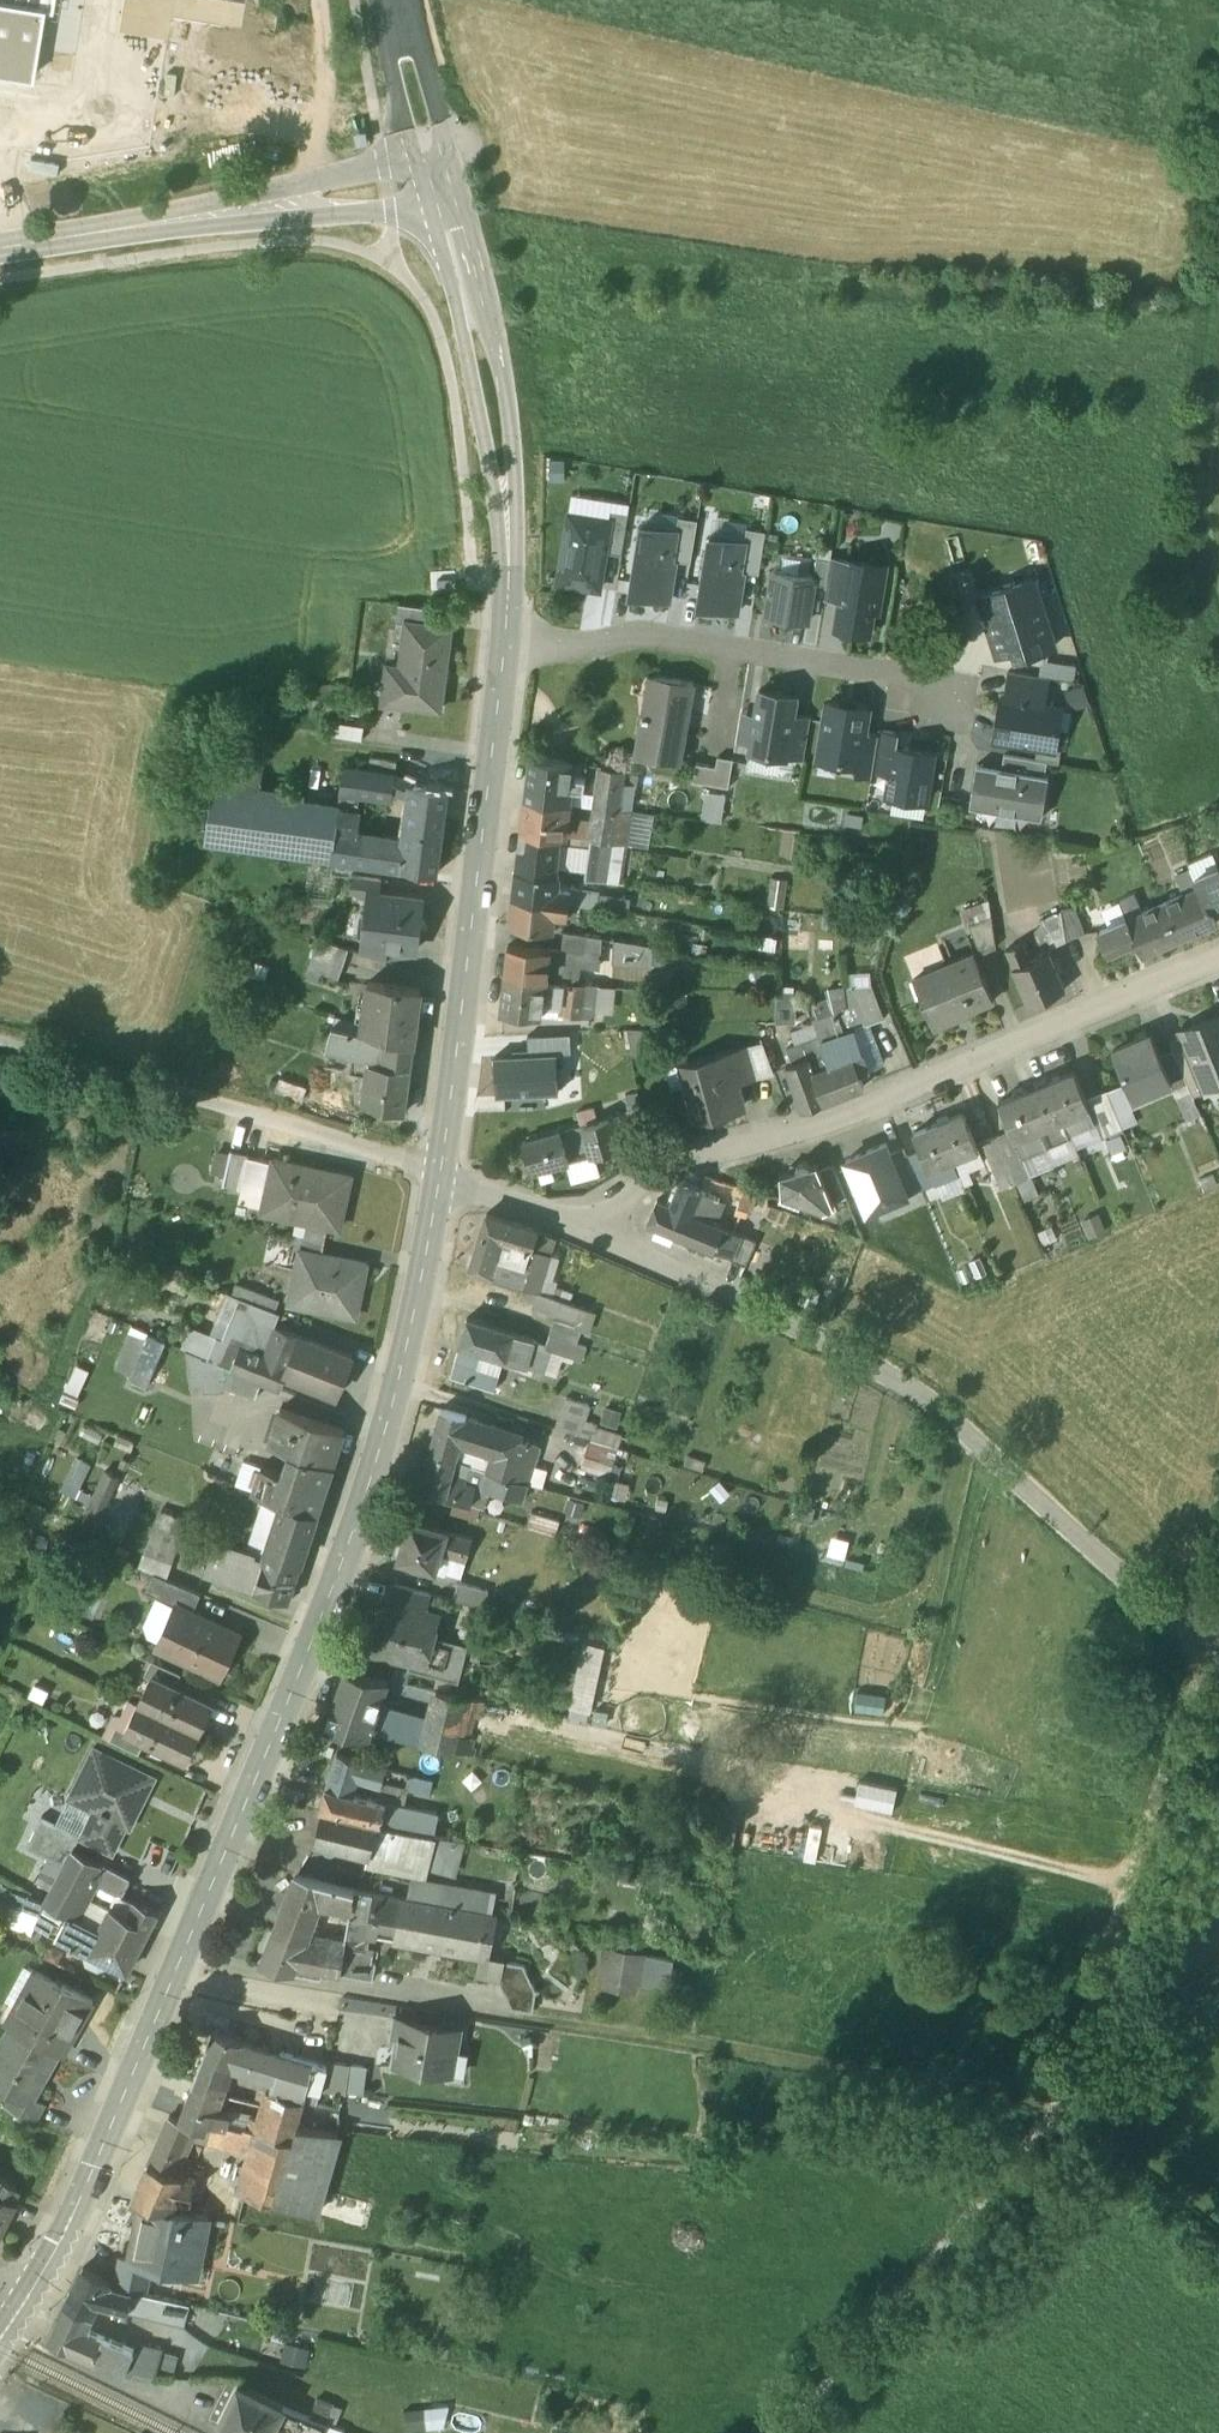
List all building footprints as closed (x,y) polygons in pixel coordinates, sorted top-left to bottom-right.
[(31,79),(42,11),(51,11),(53,0),(0,0),(0,74),(31,79)] [(611,509),(610,521),(605,553),(614,554),(619,513),(611,509)] [(610,521),(570,515),(559,582),(598,589),(605,553),(610,521)] [(699,521),(680,518),(678,532),(682,532),(677,561),(692,563),(699,521)] [(641,526),(630,595),(671,601),(677,561),(682,532),(678,532),(641,526)] [(767,531),(748,528),(746,543),(749,543),(745,571),(760,573),(767,531)] [(746,543),(711,537),(700,606),(738,612),(745,571),(749,543),(746,543)] [(833,547),(819,545),(814,577),(813,583),(827,585),(832,556),(833,547)] [(782,554),(782,567),(811,568),(811,555),(782,554)] [(848,559),(832,556),(827,585),(825,599),(841,601),(848,559)] [(848,559),(841,601),(836,628),(875,634),(887,566),(848,559)] [(775,572),(768,617),(806,623),(813,583),(814,577),(775,572)] [(459,578),(447,578),(448,587),(460,587),(459,578)] [(1033,580),(980,596),(999,654),(1016,648),(1019,657),(1055,646),(1033,580)] [(430,607),(399,603),(397,622),(404,623),(405,621),(428,623),(430,607)] [(428,623),(405,621),(404,623),(399,666),(388,665),(384,693),(404,695),(403,705),(440,709),(451,626),(428,623)] [(1046,673),(1082,677),(1084,661),(1048,657),(1046,673)] [(1050,676),(1008,670),(1006,685),(1025,688),(1024,693),(1047,697),(1050,676)] [(694,682),(649,675),(642,715),(641,714),(640,717),(642,717),(635,756),(680,763),(694,682)] [(1025,688),(1006,685),(1004,697),(1001,697),(994,738),(1054,748),(1058,725),(1050,724),(1053,706),(1045,704),(1047,697),(1024,693),(1025,688)] [(797,696),(759,690),(755,714),(750,741),(749,750),(787,756),(794,713),(797,696)] [(828,701),(818,758),(857,764),(859,764),(864,731),(868,708),(828,701)] [(755,714),(742,712),(737,739),(750,741),(755,714)] [(811,716),(794,713),(787,756),(803,759),(811,716)] [(333,737),(362,742),(364,726),(336,721),(333,737)] [(899,732),(879,729),(878,734),(872,771),(890,774),(895,746),(896,746),(899,732)] [(878,734),(864,731),(859,764),(857,764),(856,774),(871,776),(872,771),(878,734)] [(896,746),(895,746),(890,774),(887,794),(926,800),(934,752),(896,746)] [(263,761),(218,754),(213,789),(258,795),(263,761)] [(1047,761),(1004,754),(1001,768),(1044,775),(1047,761)] [(573,761),(530,755),(525,797),(568,802),(570,789),(577,790),(578,779),(571,778),(573,761)] [(716,767),(695,763),(693,781),(728,787),(733,759),(717,756),(716,767)] [(397,761),(370,757),(368,772),(394,776),(395,776),(397,761)] [(1001,768),(976,764),(969,806),(1041,818),(1048,776),(1044,775),(1001,768)] [(622,769),(601,766),(596,804),(617,808),(622,769)] [(368,772),(344,768),(339,802),(338,807),(336,833),(351,835),(358,798),(389,802),(394,776),(368,772)] [(447,789),(413,784),(395,776),(394,776),(389,802),(411,805),(406,843),(402,867),(437,872),(447,789)] [(258,795),(213,789),(205,838),(333,857),(336,833),(338,807),(258,795)] [(706,790),(701,819),(723,823),(728,793),(706,790)] [(568,802),(525,797),(521,829),(564,834),(564,833),(568,802)] [(617,808),(596,804),(591,837),(612,841),(617,808)] [(617,808),(612,841),(626,843),(631,810),(617,808)] [(564,834),(521,829),(517,868),(556,874),(559,844),(583,847),(583,859),(588,860),(591,837),(564,833),(564,834)] [(351,835),(336,833),(333,857),(402,867),(406,843),(351,835)] [(612,841),(591,837),(588,860),(587,868),(607,871),(612,841)] [(556,874),(517,868),(514,896),(568,904),(570,891),(556,888),(559,874),(556,874)] [(607,871),(587,868),(585,879),(606,881),(607,871)] [(1194,878),(1197,887),(1200,886),(1208,906),(1215,903),(1218,901),(1218,868),(1194,878)] [(1190,869),(1176,875),(1183,894),(1197,887),(1194,878),(1190,869)] [(381,879),(353,875),(350,891),(370,893),(379,894),(381,879)] [(789,880),(773,878),(769,906),(785,908),(789,880)] [(1183,894),(1163,903),(1177,937),(1196,929),(1197,931),(1216,923),(1210,909),(1217,906),(1215,903),(1208,906),(1200,886),(1197,887),(1183,894)] [(599,895),(570,889),(570,891),(568,904),(579,905),(597,908),(599,895)] [(379,894),(370,893),(364,936),(362,936),(360,953),(386,962),(388,946),(416,950),(418,932),(419,932),(427,926),(421,918),(420,918),(422,900),(379,894)] [(631,900),(599,895),(597,908),(629,915),(631,900)] [(1134,895),(1120,901),(1126,918),(1141,912),(1134,895)] [(568,904),(514,896),(511,924),(552,929),(554,914),(567,915),(568,904)] [(989,901),(963,911),(980,953),(996,947),(989,901)] [(1141,912),(1126,918),(1135,939),(1142,955),(1161,947),(1160,944),(1177,937),(1163,903),(1141,912)] [(597,908),(579,905),(576,928),(583,929),(584,921),(595,923),(597,908)] [(1075,908),(1061,911),(1066,941),(1084,933),(1075,908)] [(1060,911),(1040,920),(1051,947),(1065,941),(1060,911)] [(1126,918),(1097,931),(1106,952),(1135,939),(1126,918)] [(595,923),(584,921),(583,929),(576,928),(576,932),(593,935),(595,923)] [(576,932),(565,931),(564,951),(568,951),(599,953),(600,936),(593,935),(576,932)] [(349,949),(318,939),(308,969),(338,979),(349,949)] [(615,939),(613,961),(650,964),(652,945),(615,939)] [(1022,942),(1006,949),(1013,967),(1030,960),(1022,942)] [(549,949),(509,946),(505,979),(546,982),(546,981),(546,971),(553,972),(554,961),(548,960),(549,949)] [(599,953),(568,951),(564,951),(549,949),(548,960),(554,961),(553,972),(546,971),(546,981),(567,983),(576,984),(578,965),(598,966),(599,956),(600,956),(600,954),(599,954),(599,953)] [(1013,967),(1012,968),(1029,1005),(1065,989),(1049,952),(1030,960),(1013,967)] [(937,977),(916,985),(933,1027),(935,1027),(934,1025),(969,1010),(970,1012),(972,1011),(971,1009),(993,1000),(974,953),(934,970),(937,977)] [(546,982),(505,979),(500,1012),(541,1016),(543,1004),(548,1004),(550,996),(544,996),(546,982)] [(420,989),(368,982),(361,1033),(373,1036),(413,1046),(420,989)] [(576,984),(567,983),(562,1015),(579,1016),(583,985),(576,984)] [(583,985),(579,1016),(595,1018),(599,987),(583,985)] [(828,997),(833,1013),(837,1011),(843,1031),(853,1028),(843,989),(843,986),(825,988),(828,997)] [(865,1025),(853,988),(843,989),(853,1028),(854,1029),(865,1025)] [(884,1018),(873,988),(853,988),(865,1025),(884,1018)] [(794,991),(783,990),(776,1023),(793,1023),(794,991)] [(828,997),(812,1002),(817,1018),(833,1013),(828,997)] [(817,1018),(813,1019),(814,1022),(820,1040),(844,1033),(843,1031),(837,1011),(833,1013),(817,1018)] [(1182,1031),(1183,1035),(1201,1080),(1188,1085),(1191,1091),(1218,1080),(1218,1016),(1182,1031)] [(814,1022),(790,1031),(795,1045),(786,1048),(792,1063),(807,1057),(813,1072),(830,1066),(820,1040),(814,1022)] [(352,1030),(332,1026),(326,1048),(347,1053),(347,1052),(352,1030)] [(637,1055),(652,1051),(645,1027),(630,1031),(637,1055)] [(844,1033),(820,1040),(830,1066),(813,1072),(812,1073),(823,1102),(864,1086),(858,1073),(868,1069),(854,1029),(853,1028),(843,1031),(844,1033)] [(361,1033),(352,1030),(347,1052),(368,1055),(373,1036),(361,1033)] [(1151,1033),(1113,1050),(1133,1098),(1170,1082),(1171,1082),(1159,1054),(1151,1033)] [(1201,1080),(1183,1035),(1170,1040),(1173,1048),(1188,1085),(1201,1080)] [(413,1046),(373,1036),(368,1055),(371,1056),(364,1104),(404,1113),(413,1046)] [(748,1048),(727,1054),(734,1081),(755,1076),(748,1048)] [(1188,1085),(1173,1048),(1159,1054),(1171,1082),(1170,1082),(1186,1120),(1200,1114),(1191,1091),(1188,1085)] [(727,1054),(688,1065),(693,1083),(686,1085),(696,1120),(741,1107),(734,1081),(727,1054)] [(792,1063),(786,1065),(803,1110),(823,1102),(812,1073),(813,1072),(807,1057),(792,1063)] [(498,1060),(500,1096),(557,1094),(555,1058),(498,1060)] [(1074,1071),(1049,1082),(1064,1118),(1068,1116),(1088,1108),(1089,1107),(1086,1099),(1074,1071)] [(1049,1082),(1024,1091),(1039,1128),(1059,1120),(1064,1118),(1049,1082)] [(1137,1121),(1122,1084),(1107,1091),(1122,1128),(1137,1121)] [(1039,1128),(1024,1091),(998,1102),(1010,1130),(1011,1130),(1020,1153),(1022,1157),(1023,1157),(1047,1147),(1039,1128)] [(1107,1091),(1086,1099),(1089,1107),(1088,1108),(1094,1123),(1100,1138),(1104,1136),(1122,1129),(1122,1128),(1107,1091)] [(1088,1108),(1068,1116),(1074,1131),(1094,1123),(1088,1108)] [(595,1112),(583,1115),(586,1125),(598,1122),(595,1112)] [(963,1112),(939,1122),(953,1158),(978,1148),(963,1112)] [(622,1116),(609,1119),(616,1149),(630,1146),(626,1131),(625,1131),(622,1116)] [(586,1125),(560,1132),(567,1162),(616,1149),(609,1119),(598,1122),(586,1125)] [(1059,1120),(1039,1128),(1047,1147),(1067,1139),(1059,1120)] [(939,1122),(913,1133),(920,1150),(928,1168),(929,1168),(948,1160),(953,1158),(939,1122)] [(1128,1143),(1122,1129),(1104,1136),(1112,1154),(1130,1147),(1128,1143)] [(1020,1153),(1011,1130),(1010,1130),(998,1135),(1007,1159),(1020,1153)] [(560,1132),(523,1142),(532,1171),(567,1162),(560,1132)] [(998,1135),(982,1142),(996,1177),(1012,1170),(1007,1159),(998,1135)] [(885,1144),(846,1160),(867,1210),(906,1194),(890,1155),(885,1144)] [(246,1156),(232,1154),(232,1151),(230,1150),(223,1185),(241,1189),(249,1154),(246,1154),(246,1156)] [(890,1155),(906,1194),(920,1189),(906,1156),(904,1150),(890,1155)] [(928,1168),(920,1150),(906,1156),(920,1189),(935,1182),(929,1168),(928,1168)] [(1032,1177),(1023,1157),(1022,1157),(1020,1153),(1007,1159),(1012,1170),(1017,1183),(1032,1177)] [(350,1181),(311,1173),(312,1167),(273,1159),(265,1197),(309,1206),(306,1221),(328,1226),(339,1228),(350,1181)] [(948,1160),(929,1168),(935,1182),(954,1174),(948,1160)] [(797,1167),(797,1170),(780,1175),(781,1196),(824,1211),(834,1206),(833,1203),(820,1171),(818,1164),(811,1166),(810,1164),(807,1163),(804,1162),(801,1163),(799,1165),(797,1167)] [(846,1198),(833,1166),(820,1171),(833,1203),(846,1198)] [(720,1198),(698,1190),(680,1183),(670,1205),(669,1206),(690,1214),(690,1213),(692,1207),(698,1210),(714,1215),(720,1198)] [(757,1192),(743,1188),(736,1213),(740,1215),(746,1217),(749,1209),(753,1211),(757,1192)] [(690,1214),(669,1206),(670,1205),(657,1200),(647,1222),(656,1226),(653,1232),(671,1240),(674,1233),(713,1248),(724,1227),(696,1216),(690,1213),(690,1214)] [(698,1210),(692,1207),(690,1213),(696,1216),(698,1210)] [(539,1230),(486,1214),(475,1250),(498,1257),(500,1258),(503,1251),(506,1242),(527,1250),(539,1230)] [(1083,1222),(1090,1238),(1106,1231),(1100,1215),(1083,1222)] [(328,1226),(306,1221),(303,1235),(325,1240),(328,1226)] [(742,1235),(724,1227),(713,1248),(731,1256),(733,1257),(742,1235)] [(539,1230),(527,1250),(518,1284),(537,1290),(554,1236),(539,1230)] [(303,1235),(298,1234),(294,1250),(299,1250),(299,1249),(322,1254),(325,1240),(303,1235)] [(757,1241),(742,1235),(733,1257),(731,1256),(730,1259),(746,1265),(757,1241)] [(322,1254),(299,1249),(299,1250),(295,1271),(307,1274),(301,1306),(346,1316),(353,1283),(362,1285),(367,1263),(322,1254)] [(498,1257),(475,1250),(470,1268),(492,1276),(498,1257)] [(509,1254),(503,1251),(500,1258),(508,1260),(509,1254)] [(799,1305),(816,1312),(824,1295),(807,1287),(799,1305)] [(576,1321),(580,1309),(543,1296),(539,1307),(576,1321)] [(260,1322),(242,1314),(235,1331),(253,1338),(260,1322)] [(514,1333),(467,1318),(459,1345),(503,1359),(525,1366),(532,1339),(514,1333)] [(581,1329),(554,1320),(549,1333),(576,1343),(581,1329)] [(263,1355),(241,1346),(232,1368),(262,1380),(280,1388),(285,1376),(284,1375),(300,1337),(301,1337),(301,1336),(275,1325),(263,1355)] [(576,1343),(549,1333),(545,1347),(553,1351),(582,1360),(586,1346),(576,1343)] [(166,1341),(149,1335),(131,1379),(147,1386),(166,1341)] [(301,1337),(300,1337),(284,1375),(285,1376),(337,1395),(353,1357),(301,1337)] [(241,1346),(224,1339),(221,1347),(215,1361),(230,1367),(232,1368),(241,1346)] [(545,1347),(532,1339),(525,1366),(545,1373),(553,1351),(545,1347)] [(503,1359),(459,1345),(450,1376),(494,1390),(499,1374),(503,1359)] [(201,1356),(186,1350),(189,1386),(204,1385),(201,1356)] [(230,1368),(201,1356),(204,1385),(204,1392),(224,1391),(224,1387),(223,1387),(230,1368)] [(232,1368),(230,1367),(230,1368),(223,1387),(224,1387),(256,1398),(262,1380),(232,1368)] [(589,1405),(565,1397),(560,1412),(585,1419),(589,1405)] [(621,1411),(605,1407),(601,1424),(618,1428),(621,1411)] [(344,1429),(281,1408),(269,1443),(289,1450),(332,1465),(344,1429)] [(464,1415),(441,1409),(429,1452),(454,1459),(460,1441),(493,1452),(501,1428),(464,1415)] [(585,1419),(560,1412),(555,1427),(591,1439),(596,1423),(585,1419)] [(596,1426),(591,1440),(628,1452),(632,1439),(596,1426)] [(529,1437),(501,1428),(493,1452),(533,1466),(540,1445),(529,1437)] [(618,1449),(591,1440),(582,1466),(608,1477),(618,1449)] [(493,1452),(460,1441),(454,1459),(454,1460),(469,1465),(487,1471),(493,1452)] [(332,1465),(289,1450),(282,1472),(260,1465),(251,1490),(281,1500),(317,1512),(332,1465)] [(454,1459),(429,1452),(419,1491),(454,1500),(470,1504),(475,1487),(463,1484),(449,1480),(454,1460),(454,1459)] [(533,1466),(493,1452),(487,1471),(528,1484),(533,1466)] [(63,1491),(81,1497),(93,1461),(76,1455),(63,1491)] [(469,1465),(454,1460),(449,1480),(463,1484),(469,1465)] [(487,1471),(469,1465),(463,1484),(475,1487),(480,1488),(478,1493),(487,1496),(490,1488),(488,1487),(483,1484),(487,1471)] [(80,1501),(118,1514),(131,1474),(106,1466),(98,1491),(85,1487),(80,1501)] [(528,1484),(487,1471),(483,1484),(488,1487),(490,1488),(523,1499),(528,1484)] [(480,1488),(475,1487),(470,1504),(480,1507),(483,1507),(487,1496),(478,1493),(480,1488)] [(317,1512),(281,1500),(264,1551),(298,1562),(317,1512)] [(470,1504),(454,1500),(451,1512),(477,1519),(480,1507),(470,1504)] [(559,1519),(531,1511),(526,1527),(554,1535),(559,1519)] [(447,1529),(409,1518),(398,1558),(413,1562),(411,1569),(423,1572),(425,1566),(436,1569),(441,1551),(446,1531),(447,1529)] [(182,1534),(155,1525),(149,1539),(177,1548),(182,1534)] [(472,1539),(446,1531),(441,1551),(466,1559),(472,1539)] [(177,1548),(149,1539),(144,1554),(172,1563),(177,1548)] [(215,1541),(204,1573),(285,1600),(298,1562),(264,1551),(262,1558),(215,1541)] [(598,1548),(587,1544),(582,1560),(594,1563),(598,1548)] [(466,1559),(441,1551),(436,1569),(461,1577),(466,1559)] [(200,1594),(153,1573),(146,1592),(176,1604),(177,1602),(193,1610),(200,1594)] [(488,1590),(458,1582),(453,1599),(483,1607),(488,1590)] [(429,1593),(395,1585),(391,1602),(424,1610),(429,1593)] [(193,1610),(177,1602),(176,1604),(156,1645),(218,1675),(239,1632),(193,1610)] [(391,1602),(384,1629),(379,1627),(373,1649),(411,1660),(415,1661),(420,1640),(430,1642),(437,1614),(424,1610),(391,1602)] [(430,1642),(420,1640),(415,1661),(411,1660),(409,1668),(458,1681),(464,1657),(429,1648),(430,1642)] [(569,1708),(591,1713),(605,1649),(583,1644),(569,1708)] [(363,1661),(350,1659),(349,1664),(362,1667),(363,1661)] [(179,1674),(151,1661),(144,1674),(154,1678),(155,1676),(174,1685),(179,1674)] [(388,1679),(345,1669),(333,1702),(376,1712),(388,1679)] [(174,1685),(155,1676),(154,1678),(141,1705),(197,1732),(211,1703),(174,1685)] [(464,1698),(437,1691),(424,1744),(452,1750),(456,1734),(464,1698)] [(855,1691),(854,1710),(891,1712),(891,1693),(855,1691)] [(484,1702),(464,1698),(456,1734),(470,1737),(475,1716),(480,1717),(484,1702)] [(376,1712),(333,1702),(325,1724),(367,1734),(369,1731),(376,1712)] [(197,1732),(141,1705),(128,1731),(128,1733),(144,1741),(184,1760),(197,1732)] [(128,1731),(116,1725),(109,1739),(138,1753),(144,1741),(128,1733),(128,1731)] [(154,1778),(94,1747),(68,1796),(100,1813),(86,1839),(112,1853),(126,1826),(129,1828),(154,1778)] [(362,1762),(337,1756),(333,1773),(358,1779),(362,1762)] [(387,1768),(362,1762),(358,1779),(383,1785),(387,1768)] [(358,1779),(333,1773),(329,1788),(354,1794),(358,1779)] [(432,1782),(408,1776),(406,1783),(404,1791),(407,1792),(429,1797),(432,1782)] [(383,1786),(379,1801),(387,1803),(403,1807),(407,1792),(404,1791),(383,1786)] [(329,1788),(326,1787),(320,1809),(324,1810),(377,1823),(382,1824),(387,1803),(379,1801),(354,1794),(329,1788)] [(403,1807),(387,1803),(382,1824),(393,1827),(398,1828),(403,1807)] [(403,1807),(398,1828),(433,1837),(439,1816),(403,1807)] [(377,1823),(324,1810),(316,1841),(369,1855),(377,1823)] [(80,1835),(42,1814),(25,1845),(63,1864),(71,1850),(80,1835)] [(382,1824),(377,1823),(369,1855),(385,1858),(393,1827),(382,1824)] [(398,1828),(393,1827),(385,1858),(384,1864),(424,1874),(426,1869),(433,1837),(398,1828)] [(433,1837),(426,1869),(456,1876),(464,1845),(433,1837)] [(63,1864),(44,1902),(57,1909),(68,1915),(69,1914),(90,1878),(98,1863),(71,1850),(63,1864)] [(366,1862),(360,1860),(358,1868),(364,1869),(366,1862)] [(129,1879),(98,1863),(90,1878),(117,1892),(121,1894),(129,1879)] [(355,1889),(295,1874),(272,1935),(298,1940),(298,1938),(305,1939),(319,1902),(351,1908),(355,1889)] [(443,1884),(412,1883),(409,1898),(439,1903),(443,1884)] [(481,1891),(443,1884),(439,1903),(477,1910),(481,1891)] [(6,1889),(0,1905),(0,1926),(32,1937),(35,1927),(44,1902),(6,1889)] [(377,1893),(355,1889),(351,1908),(343,1946),(343,1948),(351,1949),(368,1952),(371,1933),(377,1893)] [(121,1894),(117,1892),(109,1908),(127,1917),(135,1901),(121,1894)] [(409,1898),(377,1893),(371,1933),(400,1939),(400,1941),(480,1955),(488,1957),(488,1956),(496,1914),(488,1913),(488,1912),(477,1910),(439,1903),(409,1898)] [(98,1928),(87,1951),(105,1961),(125,1971),(157,1912),(135,1901),(127,1917),(109,1908),(98,1928)] [(35,1927),(46,1932),(57,1909),(44,1902),(35,1927)] [(98,1928),(69,1914),(68,1915),(57,1909),(46,1932),(87,1951),(98,1928)] [(298,1940),(272,1935),(261,1963),(295,1971),(296,1966),(293,1965),(298,1940)] [(305,1939),(298,1938),(298,1940),(293,1965),(296,1966),(323,1971),(328,1943),(305,1939)] [(343,1946),(328,1943),(323,1971),(346,1975),(351,1949),(343,1948),(343,1946)] [(368,1952),(351,1949),(346,1975),(373,1980),(376,1964),(372,1963),(374,1953),(368,1952)] [(644,1955),(606,1949),(602,1975),(640,1982),(644,1955)] [(105,1961),(87,1951),(84,1956),(86,1962),(96,1968),(102,1966),(105,1961)] [(488,1957),(480,1955),(476,1974),(501,1978),(505,1960),(505,1959),(488,1956),(488,1957)] [(524,1964),(505,1960),(501,1978),(500,1984),(511,2008),(533,2011),(536,1991),(524,1964)] [(61,1986),(34,1971),(4,2024),(10,2027),(55,2052),(62,2055),(92,2000),(62,1984),(61,1986)] [(462,2028),(395,2017),(393,2034),(397,2035),(392,2062),(448,2071),(451,2051),(458,2052),(462,2028)] [(10,2027),(0,2044),(0,2082),(12,2088),(30,2098),(31,2096),(55,2052),(10,2027)] [(280,2053),(237,2040),(213,2030),(193,2083),(218,2092),(229,2066),(273,2080),(280,2053)] [(312,2063),(280,2053),(273,2080),(270,2092),(302,2100),(306,2087),(312,2063)] [(349,2064),(331,2062),(330,2068),(327,2067),(321,2089),(341,2093),(341,2092),(345,2093),(346,2090),(349,2064)] [(327,2067),(312,2063),(306,2087),(321,2089),(327,2067)] [(366,2066),(349,2064),(346,2090),(364,2092),(366,2066)] [(264,2117),(227,2111),(227,2113),(221,2110),(224,2102),(215,2098),(218,2092),(193,2083),(179,2120),(204,2130),(209,2120),(224,2125),(225,2124),(242,2129),(244,2126),(260,2132),(264,2117)] [(30,2098),(12,2088),(3,2104),(33,2120),(43,2103),(31,2096),(30,2098)] [(302,2100),(270,2092),(264,2117),(260,2132),(289,2140),(291,2140),(296,2127),(302,2100)] [(370,2117),(350,2116),(349,2130),(370,2131),(370,2117)] [(204,2130),(179,2120),(163,2148),(184,2155),(195,2136),(252,2152),(260,2132),(244,2126),(242,2129),(225,2124),(224,2125),(209,2120),(204,2130)] [(339,2133),(297,2126),(295,2140),(301,2141),(284,2205),(316,2214),(339,2133)] [(260,2132),(252,2152),(243,2193),(284,2205),(301,2141),(295,2140),(291,2140),(289,2140),(260,2132)] [(184,2155),(163,2148),(153,2166),(175,2172),(184,2155)] [(153,2166),(147,2164),(131,2203),(137,2204),(171,2212),(172,2209),(173,2203),(188,2207),(197,2180),(175,2172),(153,2166)] [(8,2202),(9,2202),(9,2201),(8,2200),(15,2186),(0,2175),(0,2219),(8,2202)] [(214,2184),(197,2180),(188,2207),(205,2212),(206,2207),(209,2198),(214,2184)] [(215,2200),(209,2198),(206,2207),(213,2209),(215,2200)] [(171,2212),(137,2204),(125,2259),(130,2260),(129,2262),(152,2267),(168,2270),(170,2263),(197,2269),(208,2216),(172,2209),(171,2212)] [(152,2267),(129,2262),(130,2260),(125,2259),(119,2258),(113,2285),(112,2287),(146,2295),(152,2267)] [(113,2285),(93,2273),(93,2271),(84,2265),(73,2288),(99,2302),(98,2304),(145,2316),(151,2296),(146,2295),(112,2287),(113,2285)] [(190,2306),(151,2296),(145,2316),(184,2327),(190,2306)] [(86,2314),(65,2304),(48,2340),(65,2348),(91,2360),(102,2337),(80,2327),(86,2314)] [(133,2350),(102,2337),(91,2360),(122,2373),(133,2350)] [(136,2341),(133,2350),(122,2373),(131,2377),(134,2373),(157,2377),(163,2348),(136,2341)] [(282,2360),(307,2366),(311,2348),(286,2342),(282,2360)] [(238,2385),(219,2424),(236,2432),(270,2432),(275,2423),(283,2407),(238,2385)] [(292,2412),(283,2407),(275,2423),(295,2432),(323,2432),(327,2424),(292,2412)] [(450,2407),(407,2409),(408,2429),(451,2427),(450,2407)] [(275,2423),(270,2432),(295,2432),(275,2423)] [(327,2424),(323,2432),(344,2432),(345,2431),(327,2424)]
